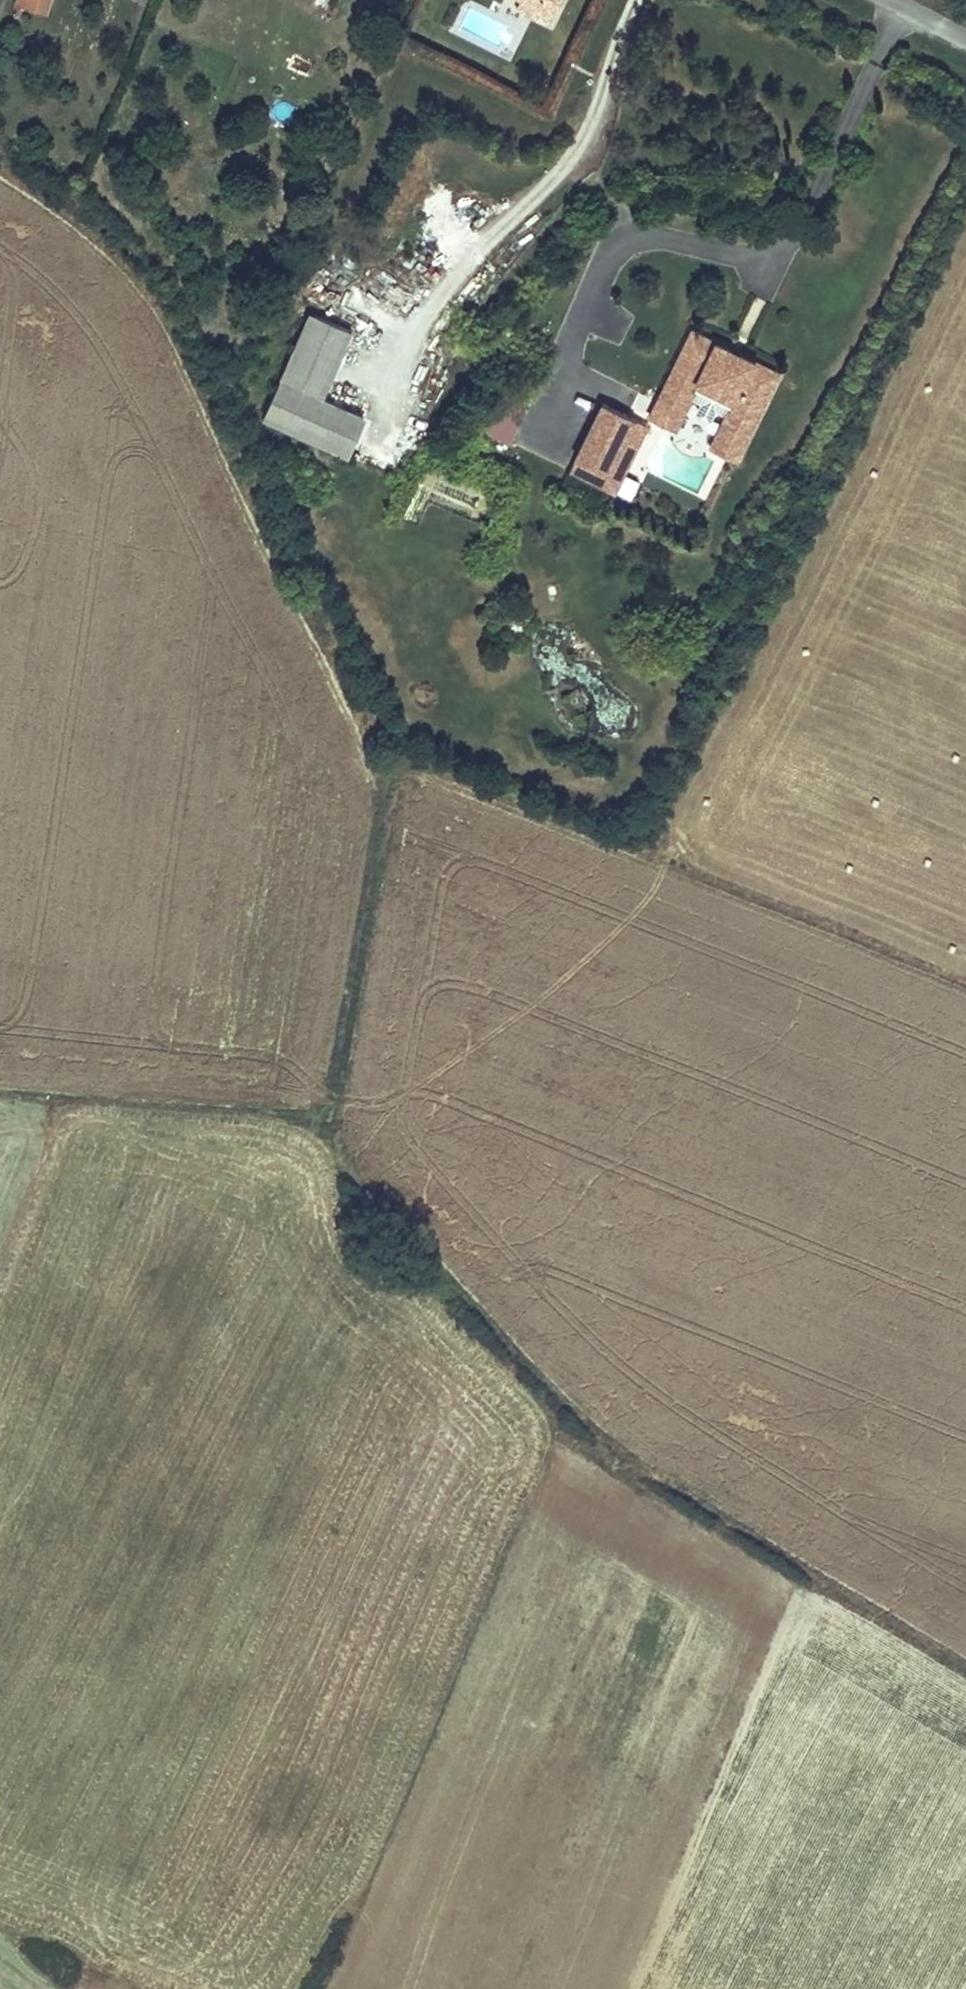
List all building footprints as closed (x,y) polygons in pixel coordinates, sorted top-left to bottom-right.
[(525,0),(521,0),(517,8),(533,16),(538,7),(525,0)] [(538,7),(533,16),(552,25),(565,0),(525,0),(538,7)] [(309,316),(263,422),(346,458),(363,420),(321,400),(350,334),(309,316)] [(692,331),(650,418),(674,430),(690,397),(698,381),(735,400),(727,416),(716,439),(740,452),(777,372),(692,331)] [(698,381),(690,397),(702,403),(696,414),(698,421),(704,424),(711,422),(717,410),(727,416),(735,400),(698,381)] [(510,440),(529,402),(506,391),(487,428),(510,440)] [(603,403),(570,470),(614,492),(628,464),(614,458),(634,418),(603,403)] [(634,418),(614,458),(628,464),(647,425),(634,418)] [(716,439),(711,448),(735,461),(740,452),(716,439)]
